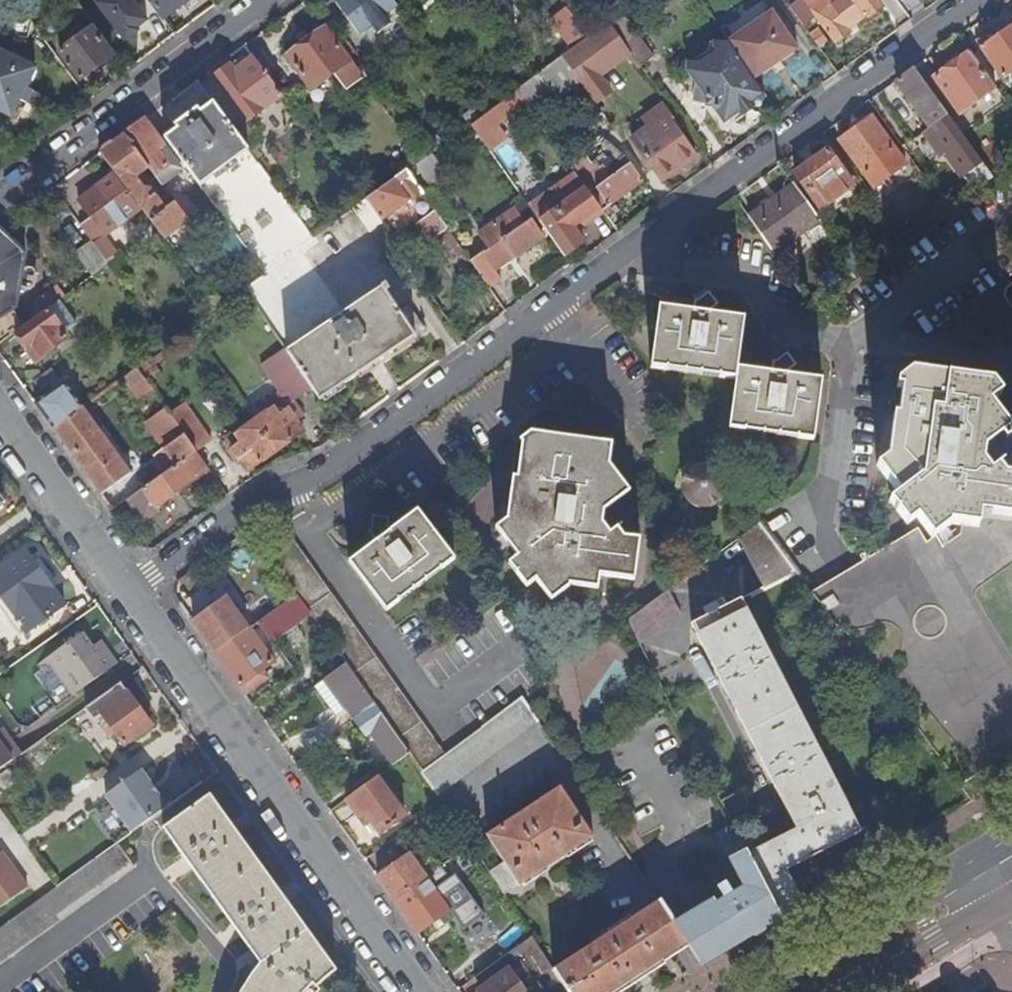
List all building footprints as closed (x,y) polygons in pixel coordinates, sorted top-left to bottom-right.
[(86,13),(77,0),(73,0),(66,6),(77,20),(86,13)] [(120,45),(150,26),(133,0),(92,0),(120,45)] [(163,20),(190,0),(149,0),(163,20)] [(392,0),(340,0),(335,4),(358,35),(396,6),(392,0)] [(804,27),(815,18),(834,43),(849,32),(846,29),(865,15),(867,19),(882,8),(877,0),(801,0),(790,8),(804,27)] [(590,37),(567,6),(555,15),(577,46),(590,37)] [(729,41),(754,78),(798,49),(771,12),(729,41)] [(631,55),(639,66),(652,57),(621,14),(608,23),(631,55)] [(577,46),(562,57),(581,83),(584,88),(600,77),(631,55),(608,23),(590,37),(577,46)] [(980,47),(1002,79),(1011,72),(1011,24),(980,47)] [(61,52),(82,80),(114,56),(93,28),(61,52)] [(358,55),(350,45),(342,51),(326,29),(287,57),(312,90),(333,74),(345,91),(362,79),(350,62),(358,55)] [(724,121),(764,93),(754,78),(729,41),(721,29),(710,35),(709,42),(715,43),(714,51),(688,70),(697,83),(695,94),(705,95),(707,98),(707,104),(712,105),(724,121)] [(959,113),(995,87),(969,51),(933,77),(959,113)] [(11,117),(20,101),(27,104),(33,92),(26,88),(35,71),(0,52),(0,112),(11,117)] [(539,73),(534,77),(525,83),(518,89),(515,91),(524,102),(528,108),(551,91),(557,99),(581,83),(562,57),(539,73)] [(230,67),(225,61),(208,74),(246,123),(282,96),(254,59),(240,69),(235,63),(230,67)] [(913,68),(896,81),(929,128),(939,121),(944,127),(934,134),(965,176),(982,163),(913,68)] [(584,88),(596,104),(611,93),(600,77),(584,88)] [(511,79),(471,108),(479,118),(515,91),(518,89),(511,79)] [(479,118),(471,124),(488,148),(503,136),(494,124),(524,102),(515,91),(479,118)] [(41,98),(33,92),(27,104),(36,109),(41,98)] [(702,104),(707,104),(707,98),(705,95),(695,94),(694,99),(702,100),(702,104)] [(201,188),(249,152),(213,103),(165,139),(194,177),(201,188)] [(663,108),(650,118),(655,125),(649,129),(631,142),(661,182),(695,157),(675,129),(678,127),(663,108)] [(871,117),(838,141),(872,189),(905,165),(871,117)] [(655,125),(650,118),(644,122),(649,129),(655,125)] [(136,128),(125,135),(150,169),(149,170),(154,177),(156,176),(167,167),(156,152),(164,147),(145,121),(136,128)] [(420,125),(413,130),(431,153),(443,144),(437,135),(431,140),(420,125)] [(164,239),(188,221),(175,204),(166,210),(150,190),(143,188),(137,179),(149,170),(150,169),(125,135),(100,154),(151,221),(164,239)] [(852,174),(832,146),(794,173),(820,209),(853,185),(847,177),(852,174)] [(175,162),(164,147),(156,152),(167,167),(175,162)] [(992,178),(1011,163),(1011,152),(987,171),(992,178)] [(430,154),(416,164),(432,186),(446,176),(430,154)] [(582,158),(570,167),(575,174),(580,180),(592,172),(590,169),(582,158)] [(599,208),(607,219),(613,214),(608,207),(642,183),(629,165),(625,167),(622,163),(603,177),(594,166),(590,169),(592,172),(580,180),(584,187),(599,208)] [(406,171),(366,200),(381,221),(408,202),(409,204),(422,194),(406,171)] [(575,174),(571,178),(580,191),(584,187),(580,180),(575,174)] [(79,201),(92,219),(105,236),(139,210),(113,176),(98,187),(104,196),(100,199),(94,190),(79,201)] [(196,205),(208,196),(201,188),(194,177),(182,186),(196,205)] [(529,207),(563,256),(583,243),(575,232),(586,224),(583,219),(599,208),(584,187),(580,191),(571,178),(529,207)] [(793,185),(749,217),(774,252),(819,219),(793,185)] [(98,187),(94,190),(100,199),(104,196),(98,187)] [(362,203),(353,210),(370,233),(384,224),(381,221),(366,200),(362,203)] [(469,261),(487,287),(499,279),(493,270),(543,236),(531,220),(525,223),(515,210),(479,236),(489,250),(482,254),(481,253),(469,261)] [(447,229),(435,212),(427,217),(425,215),(420,217),(423,221),(418,224),(430,241),(437,236),(446,230),(447,229)] [(114,254),(117,253),(105,236),(92,219),(81,226),(92,241),(106,260),(114,254)] [(446,230),(437,236),(454,260),(462,254),(446,230)] [(16,333),(25,326),(15,312),(14,310),(16,308),(20,287),(30,289),(34,286),(35,278),(32,274),(23,273),(26,254),(0,231),(0,344),(16,333)] [(94,275),(109,264),(106,260),(92,241),(77,252),(94,275)] [(114,254),(126,271),(132,267),(120,251),(117,253),(114,254)] [(109,264),(119,277),(126,271),(114,254),(106,260),(109,264)] [(46,310),(60,300),(66,296),(58,285),(38,299),(46,310)] [(286,351),(312,390),(319,401),(415,337),(414,336),(422,331),(409,311),(401,316),(385,292),(387,290),(384,285),(339,315),(336,312),(325,318),(328,323),(286,351)] [(15,312),(25,326),(46,310),(38,299),(36,297),(15,312)] [(25,326),(16,333),(37,361),(69,338),(66,334),(77,325),(60,300),(46,310),(25,326)] [(743,320),(658,308),(650,367),(735,378),(729,428),(812,439),(820,380),(737,369),(743,320)] [(266,413),(254,422),(276,451),(304,432),(288,409),(291,406),(290,404),(312,390),(286,351),(284,349),(260,366),(278,393),(261,405),(266,413)] [(137,367),(124,376),(140,397),(152,388),(142,374),(137,367)] [(1006,475),(1001,474),(996,467),(989,473),(981,463),(983,449),(1000,436),(1002,439),(1009,433),(987,404),(999,394),(990,383),(908,371),(898,377),(896,389),(902,389),(899,416),(893,415),(888,458),(877,466),(898,495),(890,501),(906,523),(914,517),(930,538),(939,531),(946,543),(968,524),(982,526),(985,518),(1011,520),(1011,476),(1006,475)] [(50,393),(35,403),(42,413),(54,429),(85,408),(84,406),(74,393),(69,396),(66,391),(55,399),(50,393)] [(169,413),(196,450),(211,440),(184,403),(169,413)] [(85,408),(54,429),(96,488),(101,495),(132,473),(85,408)] [(154,455),(167,471),(196,450),(169,413),(166,408),(151,419),(157,429),(153,432),(164,449),(154,455)] [(276,451),(254,422),(223,445),(228,452),(231,449),(248,471),(276,451)] [(525,442),(537,433),(528,431),(521,437),(524,442),(525,442)] [(599,574),(620,578),(631,579),(638,540),(622,537),(616,528),(608,534),(600,522),(602,511),(602,510),(626,492),(607,466),(610,444),(537,433),(525,442),(524,442),(522,444),(513,477),(518,479),(507,519),(496,527),(517,555),(508,562),(518,576),(525,584),(534,578),(550,599),(566,587),(570,584),(596,588),(599,574)] [(167,471),(128,499),(143,521),(158,511),(155,507),(209,469),(196,450),(167,471)] [(722,488),(722,485),(722,482),(721,478),(720,475),(718,472),(716,470),(714,468),(711,466),(707,465),(704,464),(701,464),(697,465),(694,466),(691,467),(688,469),(686,472),(684,474),(683,477),(682,481),(681,484),(682,487),(682,491),(684,494),(685,497),(688,499),(690,501),(693,503),(696,504),(700,505),(703,505),(706,505),(710,504),(713,502),(715,500),(718,498),(720,495),(721,492),(722,488)] [(423,551),(437,571),(452,561),(417,512),(403,522),(412,535),(423,551)] [(387,518),(372,517),(371,517),(371,518),(371,528),(367,531),(368,533),(374,540),(375,542),(388,532),(386,528),(387,518)] [(930,538),(925,542),(917,530),(897,542),(897,543),(812,594),(831,620),(842,634),(844,632),(958,785),(1011,752),(1011,520),(985,518),(982,526),(968,524),(946,543),(939,531),(930,538)] [(349,560),(369,588),(423,551),(412,535),(403,522),(388,532),(375,542),(349,560)] [(795,572),(759,522),(738,537),(764,587),(795,572)] [(285,529),(261,545),(265,550),(283,575),(286,580),(309,563),(285,529)] [(0,553),(0,595),(15,615),(52,588),(31,560),(37,556),(30,547),(17,557),(9,547),(0,553)] [(265,550),(253,558),(271,583),(283,575),(265,550)] [(384,609),(437,571),(423,551),(369,588),(384,609)] [(340,608),(309,563),(286,580),(296,594),(310,613),(317,623),(340,608)] [(668,590),(643,609),(628,621),(640,644),(680,614),(668,590)] [(296,594),(258,622),(272,640),(310,613),(296,594)] [(227,598),(193,622),(204,638),(215,653),(249,628),(252,626),(249,621),(245,624),(227,598)] [(796,829),(747,854),(780,919),(804,904),(786,870),(860,832),(741,599),(691,625),(796,829)] [(265,615),(255,600),(246,605),(258,620),(265,615)] [(332,644),(346,664),(352,672),(374,656),(340,608),(317,623),(318,625),(327,637),(332,644)] [(258,622),(252,626),(249,628),(262,647),(272,640),(258,622)] [(303,653),(327,637),(318,625),(295,642),(303,653)] [(249,628),(215,653),(234,679),(239,687),(261,671),(273,662),(262,647),(249,628)] [(47,658),(73,695),(116,664),(106,651),(98,657),(91,648),(81,635),(47,658)] [(100,642),(91,648),(98,657),(106,651),(100,642)] [(352,672),(375,705),(386,720),(409,705),(374,656),(352,672)] [(346,664),(317,684),(338,715),(347,710),(354,720),(375,705),(352,672),(346,664)] [(261,671),(239,687),(244,694),(265,678),(261,671)] [(120,683),(85,708),(93,720),(101,714),(108,724),(102,728),(109,737),(114,733),(123,745),(150,725),(120,683)] [(423,773),(438,796),(539,722),(523,699),(445,757),(423,773)] [(375,705),(354,720),(366,736),(370,733),(393,765),(409,753),(400,740),(386,720),(375,705)] [(400,740),(409,753),(418,766),(423,773),(445,757),(409,705),(386,720),(400,740)] [(0,730),(0,744),(2,747),(10,741),(2,729),(0,730)] [(17,756),(20,754),(10,741),(2,747),(0,744),(0,768),(17,756)] [(105,796),(132,833),(166,808),(140,771),(105,796)] [(376,777),(345,799),(365,826),(371,821),(380,833),(405,815),(376,777)] [(505,864),(490,874),(505,896),(592,838),(559,789),(544,798),(546,801),(503,830),(501,827),(487,837),(505,864)] [(741,791),(720,801),(728,816),(748,806),(741,791)] [(324,980),(335,970),(210,797),(163,831),(236,931),(260,965),(241,991),(311,991),(324,980)] [(443,804),(417,822),(426,835),(452,817),(443,804)] [(724,849),(740,841),(732,824),(716,832),(724,849)] [(740,841),(724,849),(743,887),(715,904),(712,900),(689,914),(674,923),(687,943),(702,965),(716,956),(780,919),(747,854),(740,841)] [(134,867),(117,844),(0,929),(0,964),(134,867)] [(29,885),(0,848),(0,907),(29,885)] [(410,855),(377,878),(393,900),(426,877),(410,855)] [(426,877),(393,900),(417,933),(449,910),(426,877)] [(674,923),(660,902),(651,907),(553,970),(563,985),(567,991),(568,991),(611,991),(660,961),(679,949),(687,943),(674,923)] [(475,978),(506,955),(489,932),(458,955),(474,978),(475,978)] [(510,973),(540,950),(531,937),(506,955),(475,978),(482,987),(508,969),(510,973)] [(553,970),(550,965),(536,975),(546,991),(565,991),(567,991),(563,985),(553,970)] [(510,973),(508,969),(482,987),(478,990),(479,991),(528,991),(518,979),(516,981),(510,973)]
